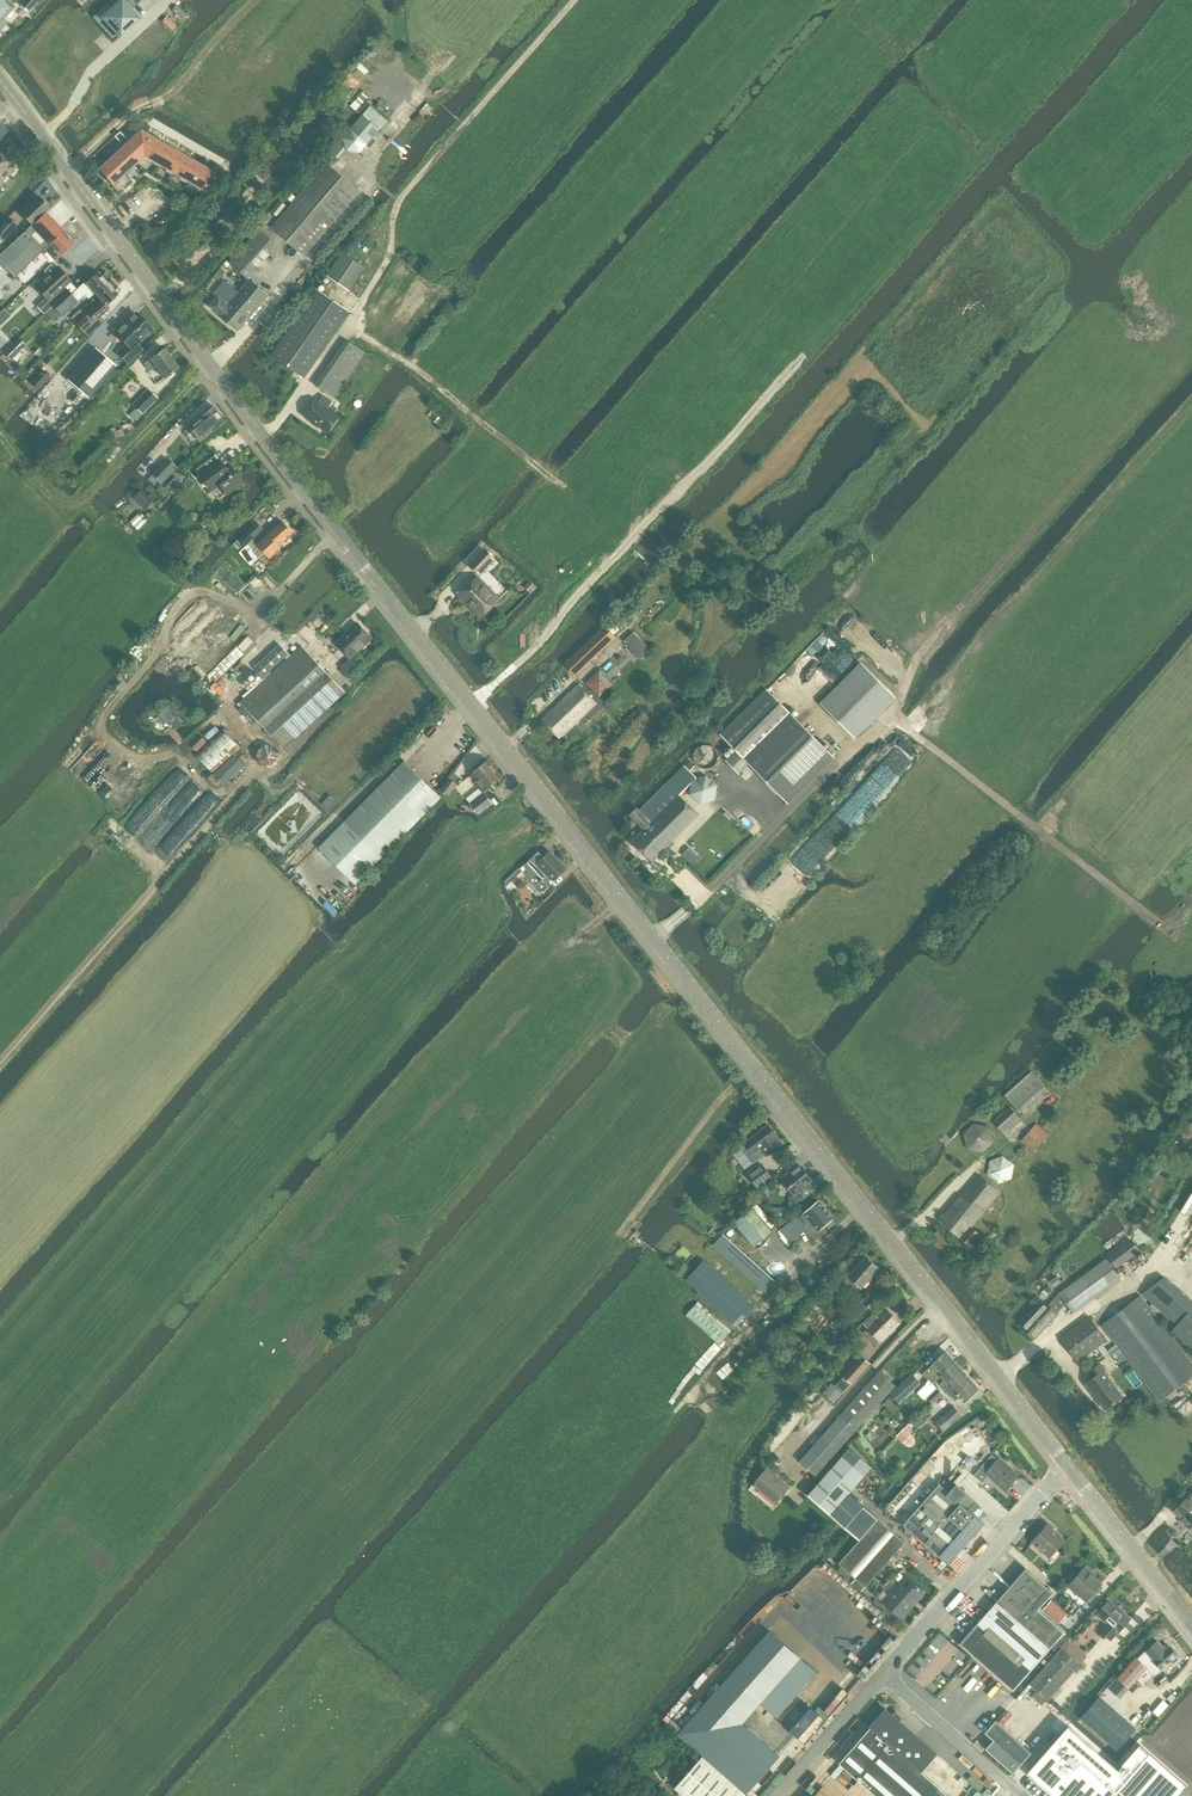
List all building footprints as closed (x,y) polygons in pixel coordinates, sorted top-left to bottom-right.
[(15,7),(7,0),(0,0),(0,30),(1,31),(9,22),(5,18),(15,7)] [(21,5),(28,11),(38,0),(25,0),(21,5)] [(103,18),(104,18),(118,34),(120,35),(119,35),(120,36),(120,35),(137,19),(138,19),(137,18),(137,19),(130,11),(129,10),(133,6),(134,8),(142,0),(127,0),(128,1),(124,4),(121,2),(122,1),(121,1),(121,2),(113,9),(104,17),(103,18)] [(78,36),(55,58),(72,76),(95,54),(78,36)] [(380,129),(364,114),(343,139),(347,151),(360,153),(380,129)] [(201,190),(212,171),(140,130),(98,169),(113,185),(143,157),(201,190)] [(14,169),(15,167),(0,155),(0,186),(9,174),(11,174),(14,171),(14,169)] [(304,256),(360,191),(327,163),(271,228),(304,256)] [(232,199),(240,206),(251,193),(249,190),(244,186),(243,185),(232,199)] [(31,224),(49,207),(39,196),(21,214),(31,224)] [(226,207),(225,206),(212,221),(220,229),(234,213),(233,213),(237,209),(229,203),(226,207)] [(64,232),(45,212),(29,229),(24,234),(23,233),(0,256),(0,262),(15,278),(44,250),(64,232)] [(17,225),(9,217),(0,227),(0,239),(2,241),(17,225)] [(260,230),(230,263),(248,279),(272,252),(268,248),(265,246),(266,244),(271,240),(260,230)] [(205,236),(204,235),(181,255),(190,267),(214,246),(213,245),(219,239),(212,231),(205,236)] [(64,232),(44,250),(55,261),(74,243),(64,232)] [(349,291),(365,268),(343,253),(328,276),(349,291)] [(47,275),(55,268),(51,264),(44,271),(47,275)] [(64,287),(71,281),(57,266),(35,287),(45,298),(40,303),(47,311),(52,306),(49,302),(64,287)] [(105,273),(101,276),(98,273),(86,283),(85,282),(71,295),(64,287),(49,302),(52,306),(47,311),(46,311),(50,315),(56,309),(57,310),(60,307),(66,313),(91,289),(95,294),(110,279),(105,273)] [(114,290),(117,287),(110,279),(95,294),(103,302),(89,315),(95,322),(110,308),(106,305),(118,294),(114,290)] [(238,331),(268,296),(250,280),(239,293),(225,281),(216,291),(228,301),(227,303),(229,305),(220,315),(238,331)] [(304,378),(350,312),(317,290),(272,355),(304,378)] [(210,307),(220,315),(229,305),(227,303),(228,301),(216,291),(214,293),(218,296),(210,307)] [(11,316),(4,309),(0,312),(0,326),(11,316)] [(136,344),(151,329),(135,313),(123,326),(121,324),(114,331),(126,344),(117,353),(127,363),(141,349),(136,344)] [(84,333),(93,324),(86,317),(77,326),(84,333)] [(4,353),(10,360),(25,345),(19,339),(4,353)] [(334,398),(365,353),(346,340),(315,385),(334,398)] [(95,349),(69,380),(87,396),(114,366),(95,349)] [(165,379),(179,369),(165,349),(151,360),(145,364),(151,372),(157,368),(165,379)] [(30,382),(38,390),(50,377),(42,369),(30,382)] [(142,414),(158,399),(148,390),(133,405),(142,414)] [(327,408),(331,402),(324,397),(319,403),(316,400),(305,416),(328,433),(340,417),(327,408)] [(201,441),(226,421),(214,407),(190,427),(201,441)] [(216,459),(218,458),(215,454),(213,456),(214,456),(196,470),(212,491),(220,485),(227,494),(234,489),(236,492),(244,486),(228,464),(223,468),(216,459)] [(168,459),(152,475),(161,484),(171,473),(175,469),(177,468),(168,459)] [(132,497),(143,509),(152,501),(141,489),(132,497)] [(292,535),(294,533),(284,523),(270,535),(270,536),(259,546),(254,540),(264,530),(257,523),(239,540),(246,547),(240,553),(251,565),(265,553),(270,558),(281,548),(280,546),(288,539),(289,540),(294,536),(292,535)] [(481,575),(495,559),(485,550),(470,565),(481,575)] [(482,618),(500,600),(478,578),(460,596),(482,618)] [(351,658),(372,639),(359,624),(337,643),(351,658)] [(575,676),(616,638),(605,625),(564,664),(575,676)] [(641,659),(650,650),(633,632),(623,641),(641,659)] [(345,693),(325,671),(302,646),(291,656),(281,645),(256,668),(266,679),(241,702),(285,749),(345,693)] [(861,720),(889,692),(863,665),(823,705),(843,726),(844,726),(855,715),(860,720),(861,720)] [(599,698),(614,684),(600,669),(585,683),(599,698)] [(560,739),(582,717),(596,703),(578,685),(542,720),(560,739)] [(749,764),(787,802),(833,757),(767,690),(721,735),(736,750),(726,761),(739,774),(749,764)] [(664,736),(682,718),(673,709),(656,727),(664,736)] [(212,773),(241,747),(224,728),(195,753),(212,773)] [(281,759),(275,749),(265,744),(256,754),(260,766),(273,769),(281,759)] [(719,759),(719,755),(718,752),(716,749),(714,746),(710,745),(707,744),(703,745),(700,746),(697,749),(695,752),(694,756),(695,759),(696,763),(699,766),(702,768),(705,769),(709,769),(712,767),(715,765),(718,762),(719,759)] [(225,785),(244,767),(234,756),(214,774),(225,785)] [(482,792),(501,776),(489,760),(472,774),(480,783),(477,785),(482,792)] [(355,884),(441,797),(405,761),(345,822),(318,848),(355,884)] [(679,795),(696,778),(684,766),(639,811),(637,808),(629,815),(644,830),(632,842),(652,861),(699,814),(679,795)] [(715,801),(718,786),(706,776),(697,779),(691,784),(689,795),(701,805),(715,801)] [(450,795),(457,785),(449,778),(441,789),(450,795)] [(483,818),(502,803),(490,788),(471,804),(483,818)] [(566,869),(561,863),(550,851),(541,860),(536,855),(522,868),(533,880),(537,875),(548,886),(566,869)] [(1020,1114),(1047,1089),(1031,1071),(1004,1096),(1020,1114)] [(1003,1133),(1020,1118),(1010,1106),(993,1121),(1003,1133)] [(992,1141),(989,1127),(975,1124),(965,1134),(968,1149),(982,1152),(992,1141)] [(1033,1152),(1049,1135),(1036,1124),(1021,1141),(1033,1152)] [(782,1143),(768,1125),(745,1143),(746,1145),(742,1148),(753,1163),(765,1154),(766,1156),(782,1143)] [(1012,1172),(1012,1169),(1011,1166),(1010,1163),(1008,1161),(1006,1159),(1003,1158),(1000,1158),(997,1158),(994,1159),(992,1160),(990,1162),(988,1165),(987,1167),(987,1170),(987,1173),(988,1176),(990,1179),(992,1181),(994,1182),(997,1183),(1000,1183),(1003,1183),(1006,1181),(1008,1180),(1010,1177),(1011,1175),(1012,1172)] [(758,1188),(772,1177),(762,1164),(748,1175),(758,1188)] [(809,1182),(812,1180),(801,1166),(792,1172),(791,1171),(781,1179),(793,1194),(792,1196),(798,1203),(815,1189),(809,1182)] [(970,1227),(1000,1192),(980,1175),(941,1219),(961,1238),(969,1245),(978,1234),(970,1227)] [(832,1219),(833,1218),(819,1201),(804,1214),(798,1218),(807,1228),(812,1223),(818,1231),(826,1224),(830,1228),(835,1223),(832,1219)] [(754,1247),(772,1231),(751,1208),(734,1223),(754,1247)] [(993,1245),(1001,1237),(994,1230),(986,1239),(993,1245)] [(723,1235),(713,1246),(766,1293),(775,1282),(723,1235)] [(1126,1259),(1119,1250),(1108,1258),(1115,1267),(1126,1259)] [(862,1288),(879,1268),(865,1256),(848,1276),(862,1288)] [(1075,1312),(1120,1279),(1106,1259),(1060,1293),(1075,1312)] [(703,1261),(686,1281),(698,1292),(697,1293),(702,1298),(707,1303),(709,1302),(728,1319),(747,1299),(704,1260),(703,1261)] [(1054,1285),(1060,1281),(1057,1277),(1051,1281),(1054,1285)] [(1165,1277),(1143,1294),(1178,1325),(1172,1331),(1191,1349),(1191,1301),(1165,1277)] [(861,1307),(871,1296),(864,1291),(855,1301),(861,1307)] [(1191,1377),(1191,1363),(1141,1296),(1102,1325),(1160,1401),(1191,1377)] [(698,1302),(685,1316),(718,1345),(731,1331),(698,1302)] [(1044,1302),(1021,1327),(1035,1339),(1057,1314),(1044,1302)] [(881,1341),(899,1323),(886,1309),(878,1317),(874,1313),(863,1324),(881,1341)] [(1106,1340),(1089,1317),(1060,1339),(1077,1362),(1097,1347),(1105,1357),(1109,1354),(1102,1343),(1106,1340)] [(940,1375),(955,1361),(946,1351),(924,1372),(933,1382),(940,1376),(940,1375)] [(861,1356),(835,1385),(843,1392),(869,1364),(861,1356)] [(948,1384),(962,1370),(955,1361),(940,1375),(940,1376),(945,1380),(940,1384),(944,1388),(948,1384)] [(1122,1396),(1103,1371),(1105,1370),(1100,1363),(1088,1372),(1093,1378),(1086,1383),(1105,1409),(1122,1396)] [(948,1384),(944,1388),(948,1392),(955,1401),(960,1397),(964,1402),(978,1388),(962,1370),(948,1384)] [(856,1430),(895,1386),(879,1371),(840,1416),(856,1430)] [(912,1374),(891,1394),(899,1403),(920,1383),(912,1374)] [(843,1392),(835,1385),(832,1382),(822,1393),(834,1404),(844,1393),(843,1392)] [(933,1404),(943,1395),(937,1388),(928,1397),(933,1404)] [(962,1415),(954,1406),(936,1422),(944,1431),(962,1415)] [(816,1475),(856,1430),(840,1416),(800,1461),(816,1475)] [(905,1428),(896,1437),(903,1444),(912,1435),(905,1428)] [(865,1587),(905,1542),(858,1500),(859,1499),(850,1491),(872,1466),(850,1447),(808,1495),(859,1540),(839,1563),(865,1587)] [(992,1455),(974,1475),(982,1483),(989,1476),(1005,1490),(1018,1475),(999,1458),(997,1460),(992,1455)] [(775,1503),(788,1487),(767,1469),(753,1484),(775,1503)] [(948,1565),(953,1559),(985,1523),(972,1512),(978,1504),(956,1484),(949,1492),(939,1483),(902,1525),(948,1565)] [(1189,1495),(1174,1511),(1181,1518),(1191,1506),(1191,1493),(1189,1495)] [(1181,1518),(1189,1527),(1191,1524),(1191,1506),(1181,1518)] [(1049,1557),(1065,1539),(1047,1524),(1032,1542),(1049,1557)] [(1090,1574),(1092,1573),(1085,1567),(1084,1569),(1082,1568),(1078,1573),(1079,1574),(1069,1586),(1086,1601),(1093,1592),(1097,1593),(1100,1585),(1101,1584),(1090,1574)] [(1039,1609),(1053,1592),(1025,1568),(1010,1585),(1039,1609)] [(911,1604),(922,1591),(907,1578),(896,1591),(894,1589),(888,1595),(883,1591),(877,1597),(902,1618),(913,1605),(911,1604)] [(1065,1632),(1039,1609),(1010,1585),(996,1602),(1049,1649),(1065,1632)] [(1118,1633),(1130,1619),(1109,1600),(1097,1614),(1107,1623),(1100,1631),(1110,1640),(1117,1632),(1118,1633)] [(1031,1669),(1049,1649),(996,1602),(977,1622),(1031,1669)] [(888,1626),(892,1621),(887,1617),(883,1622),(888,1626)] [(1013,1690),(1031,1669),(977,1622),(959,1643),(1013,1690)] [(776,1717),(816,1672),(769,1630),(726,1679),(757,1707),(760,1703),(776,1717)] [(1146,1652),(1139,1658),(1147,1667),(1147,1668),(1153,1675),(1154,1676),(1162,1668),(1179,1653),(1171,1645),(1167,1649),(1159,1640),(1147,1650),(1146,1652)] [(1048,1700),(1080,1664),(1062,1648),(1030,1684),(1048,1700)] [(1129,1663),(1117,1677),(1129,1688),(1137,1679),(1147,1668),(1147,1667),(1139,1658),(1137,1659),(1135,1656),(1129,1663)] [(742,1723),(757,1707),(726,1679),(679,1733),(703,1755),(747,1793),(780,1756),(742,1723)] [(1099,1696),(1080,1718),(1116,1749),(1135,1728),(1099,1696)] [(798,1736),(817,1714),(803,1701),(783,1723),(798,1736)] [(893,1715),(885,1708),(869,1727),(870,1728),(839,1763),(877,1795),(949,1795),(921,1771),(937,1753),(901,1722),(902,1721),(894,1714),(893,1715)] [(621,1763),(659,1795),(669,1795),(675,1789),(684,1795),(745,1795),(746,1795),(747,1794),(747,1793),(703,1755),(679,1733),(678,1734),(662,1720),(660,1718),(621,1763)] [(1013,1773),(1031,1752),(996,1721),(985,1732),(994,1740),(986,1748),(1013,1773)] [(1187,1786),(1139,1744),(1128,1756),(1119,1767),(1117,1769),(1071,1728),(1068,1726),(1060,1735),(1051,1746),(1029,1771),(1027,1773),(1053,1795),(1178,1795),(1187,1786)]
